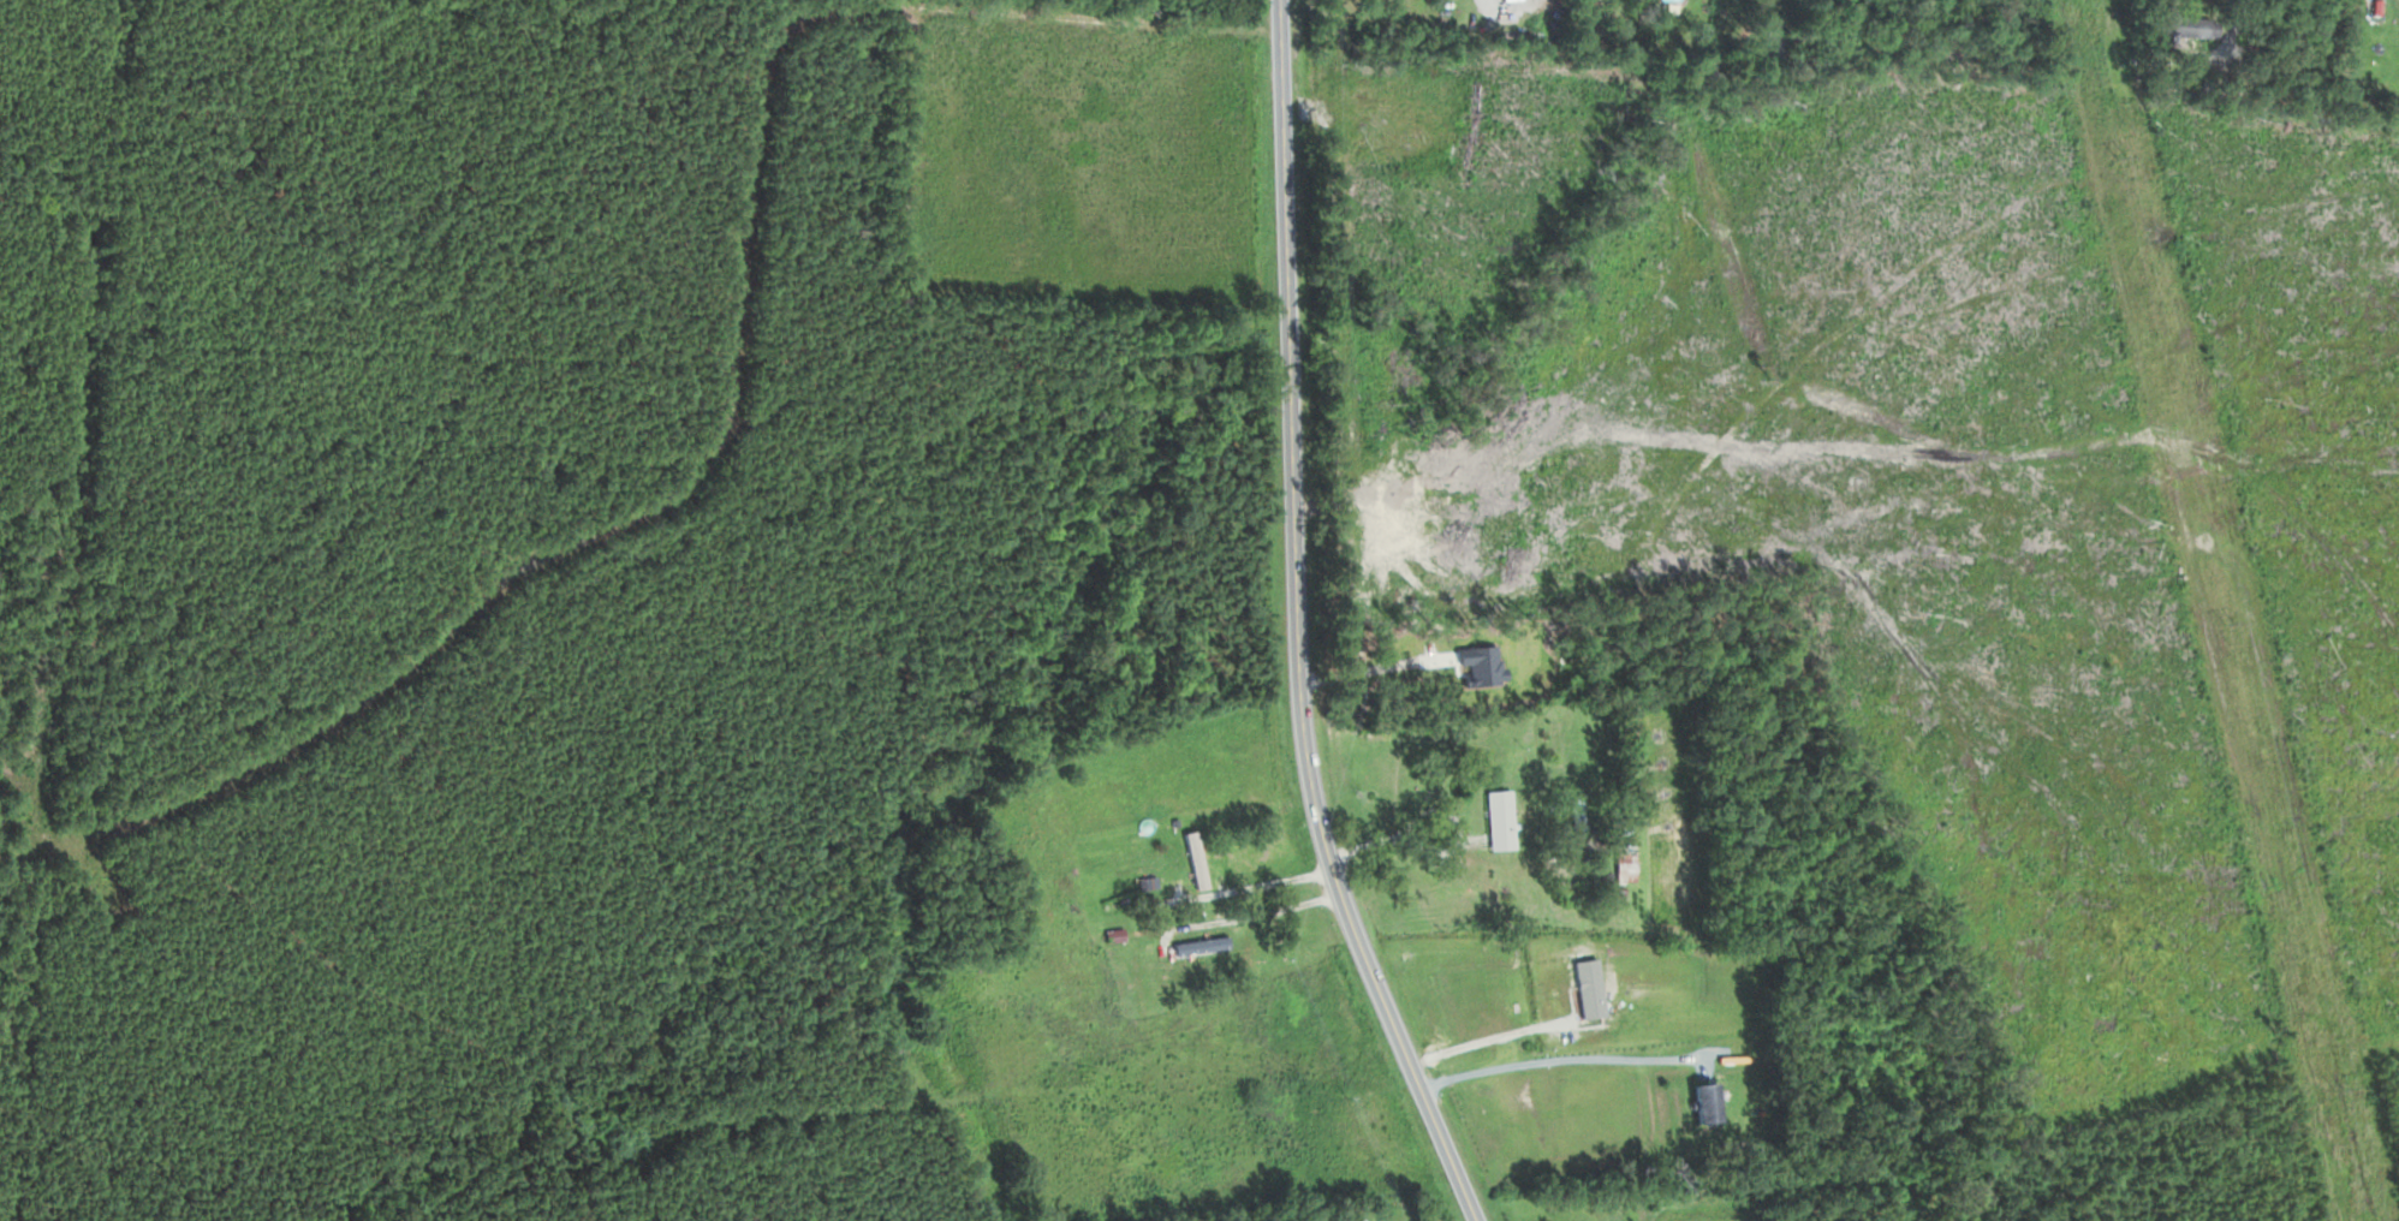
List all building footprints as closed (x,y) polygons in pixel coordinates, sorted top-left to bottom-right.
[(1509,791),(1485,792),(1487,851),(1510,850),(1509,791)] [(1612,883),(1632,883),(1632,844),(1612,844),(1612,883)] [(1205,890),(1203,851),(1180,853),(1183,891),(1205,890)] [(1173,942),(1174,952),(1224,949),(1223,939),(1173,942)] [(1683,1089),(1691,1127),(1719,1121),(1711,1083),(1683,1089)]
